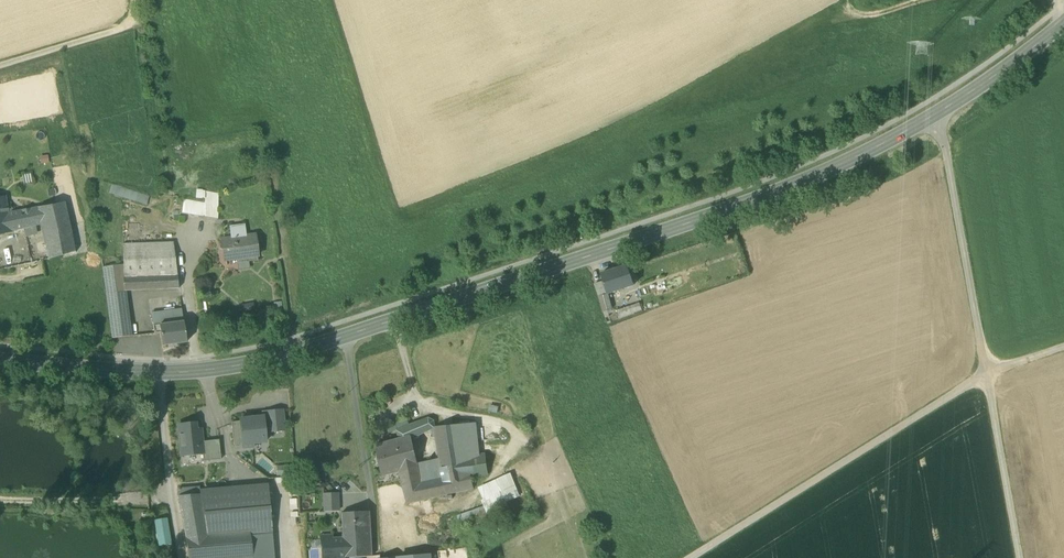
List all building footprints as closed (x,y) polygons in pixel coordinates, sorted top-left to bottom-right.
[(48,155),(40,156),(41,164),(49,163),(48,155)] [(109,194),(147,205),(149,197),(111,186),(109,194)] [(205,200),(205,192),(202,191),(196,190),(195,199),(205,200)] [(182,214),(217,220),(218,195),(205,192),(205,200),(205,204),(183,200),(182,214)] [(11,231),(8,214),(4,197),(0,198),(0,234),(11,231)] [(45,242),(48,258),(74,251),(63,202),(38,207),(41,225),(45,242)] [(38,207),(8,214),(11,231),(24,229),(35,226),(41,225),(38,207)] [(35,226),(24,229),(26,237),(37,235),(35,226)] [(230,229),(231,238),(235,238),(235,237),(236,237),(236,238),(245,237),(244,227),(230,229)] [(224,260),(238,259),(257,256),(255,235),(245,237),(236,238),(236,237),(235,237),(235,238),(231,238),(222,240),(223,250),(226,250),(227,259),(224,259),(224,260)] [(123,265),(124,291),(126,290),(179,288),(176,268),(173,242),(123,244),(123,265)] [(258,261),(257,256),(238,259),(239,269),(249,268),(248,262),(258,261)] [(132,336),(126,290),(124,291),(123,265),(122,265),(102,267),(106,293),(112,338),(132,336)] [(603,280),(607,293),(633,285),(627,266),(600,274),(603,280)] [(612,309),(607,293),(603,280),(594,283),(598,296),(603,312),(612,309)] [(282,302),(273,303),(274,310),(283,309),(282,302)] [(254,303),(240,305),(242,313),(255,311),(254,303)] [(616,311),(620,321),(643,313),(639,303),(616,311)] [(151,314),(153,326),(183,321),(182,310),(151,314)] [(186,342),(183,321),(153,326),(154,334),(160,333),(162,345),(186,342)] [(498,407),(489,405),(488,411),(497,413),(498,407)] [(262,417),(263,417),(264,432),(284,430),(282,410),(262,413),(262,417)] [(394,423),(396,430),(412,425),(409,416),(393,421),(394,423)] [(264,432),(263,417),(262,417),(240,419),(240,421),(231,422),(234,445),(243,444),(253,443),(265,442),(264,432)] [(429,418),(424,420),(427,431),(434,428),(434,427),(433,421),(429,418)] [(424,420),(415,424),(419,435),(427,431),(424,420)] [(195,423),(178,425),(181,456),(203,454),(204,454),(203,442),(201,430),(195,430),(195,423)] [(396,430),(394,423),(385,426),(387,433),(396,430)] [(434,427),(434,428),(439,458),(442,475),(469,470),(486,466),(484,454),(477,455),(474,423),(434,427)] [(411,439),(419,435),(415,424),(412,425),(396,430),(399,440),(397,440),(396,451),(399,471),(406,504),(473,489),(471,477),(469,470),(442,475),(442,478),(421,483),(416,463),(412,445),(411,439)] [(420,441),(419,435),(411,439),(412,445),(420,441)] [(219,440),(203,442),(204,454),(203,454),(204,461),(221,460),(219,440)] [(376,446),(382,475),(399,471),(396,451),(397,440),(376,446)] [(442,475),(439,458),(416,463),(421,483),(442,478),(442,475)] [(292,465),(276,466),(277,476),(292,476),(292,465)] [(486,466),(469,470),(471,477),(487,475),(486,466)] [(510,473),(477,489),(485,506),(488,515),(520,497),(510,473)] [(267,486),(200,492),(207,536),(250,532),(253,557),(273,557),(267,486)] [(189,557),(253,557),(250,532),(207,536),(200,492),(199,487),(178,489),(186,538),(189,557)] [(323,494),(324,512),(338,511),(338,493),(323,494)] [(457,516),(461,525),(488,516),(488,515),(485,506),(457,516)] [(341,513),(343,539),(351,538),(371,537),(370,511),(341,513)] [(167,518),(154,520),(159,547),(172,544),(167,518)] [(371,537),(351,538),(352,557),(372,556),(371,537)] [(352,557),(351,538),(343,539),(320,540),(321,549),(322,557),(336,557),(352,557)] [(321,549),(320,540),(312,541),(313,550),(321,549)]
